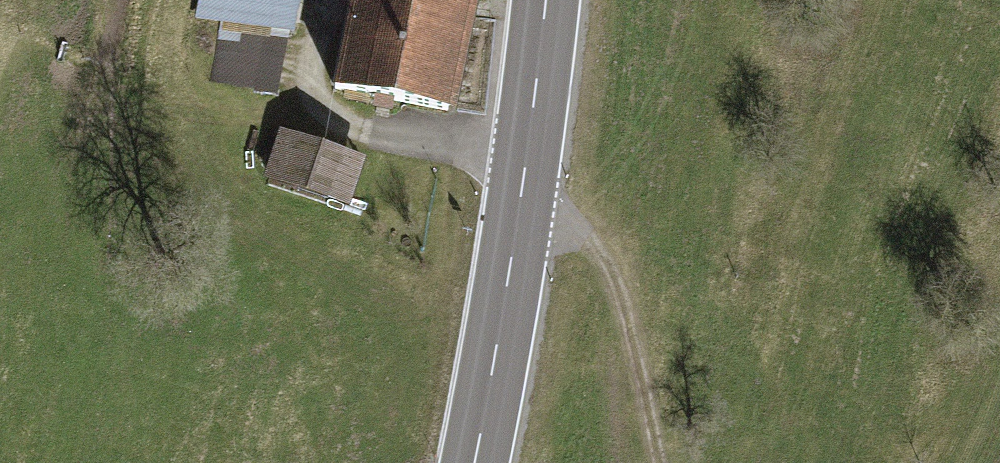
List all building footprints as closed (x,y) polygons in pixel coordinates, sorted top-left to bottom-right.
[(196,29),(222,34),(210,98),(278,111),(299,0),(202,0),(196,29)] [(333,96),(456,122),(482,0),(353,0),(333,96)] [(368,162),(280,132),(263,182),(342,209),(351,212),(368,162)]
